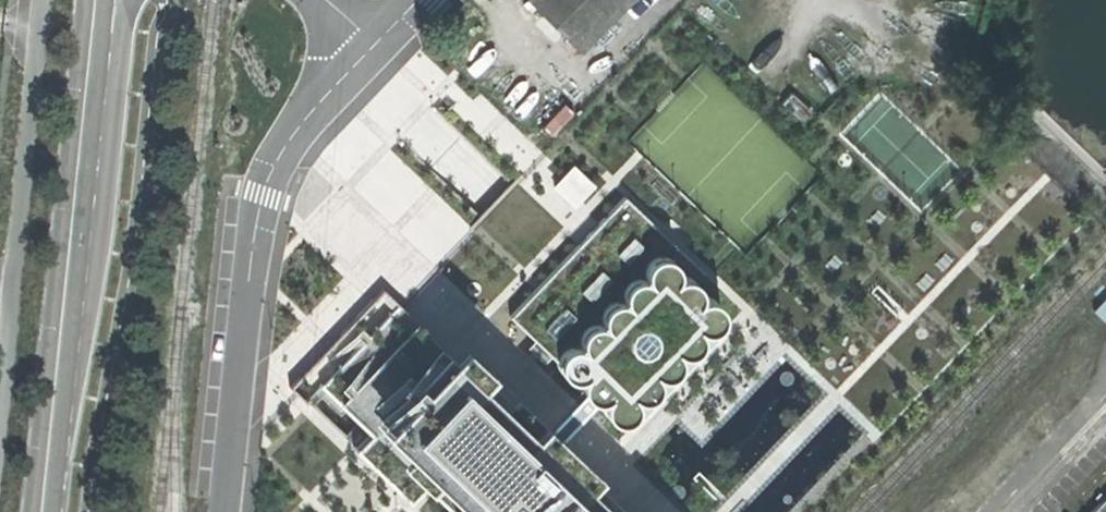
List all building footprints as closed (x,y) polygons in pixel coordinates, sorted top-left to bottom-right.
[(578,42),(621,0),(534,0),(578,42)] [(669,243),(552,364),(629,438),(746,316),(669,243)] [(390,293),(295,389),(420,511),(612,511),(390,293)] [(1094,511),(1105,511),(1105,500),(1094,511)]
